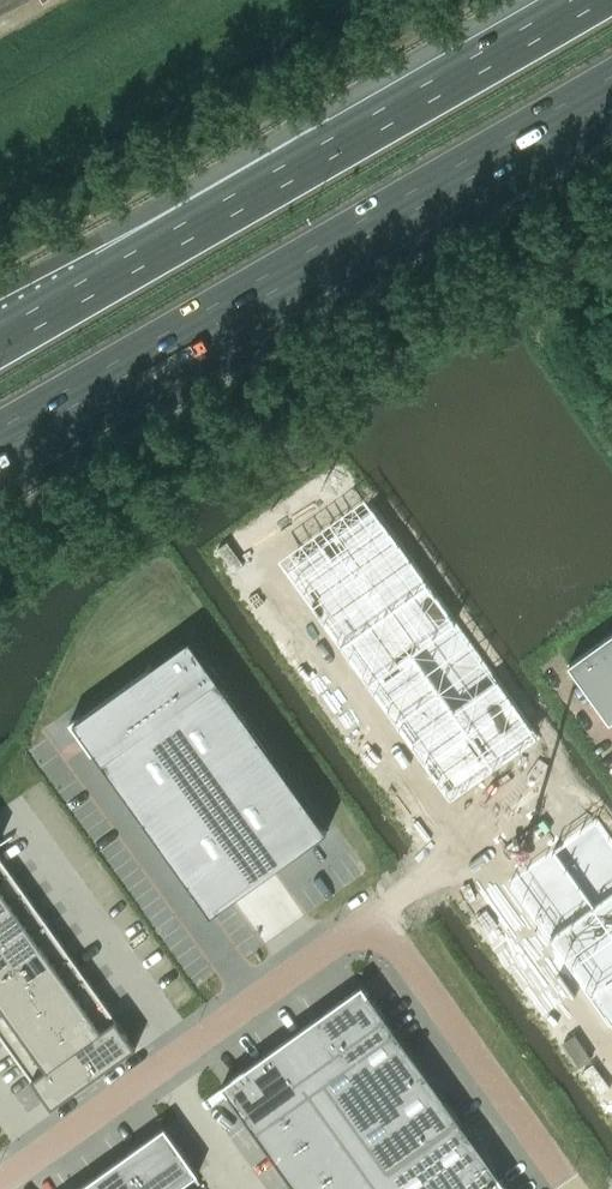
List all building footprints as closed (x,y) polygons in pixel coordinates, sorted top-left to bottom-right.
[(16,0),(0,0),(0,9),(16,0)] [(373,504),(286,567),(451,797),(538,735),(373,504)] [(567,663),(610,722),(611,720),(611,631),(567,663)] [(150,663),(70,720),(92,752),(94,750),(211,914),(328,830),(211,667),(190,637),(151,665),(150,663)] [(509,879),(611,1022),(611,837),(597,816),(509,879)] [(11,869),(0,854),(0,877),(11,869)] [(0,877),(0,909),(26,890),(11,869),(0,877)] [(0,909),(0,940),(41,911),(26,890),(0,909)] [(0,940),(0,944),(14,963),(56,932),(41,911),(0,940)] [(56,932),(14,963),(29,984),(71,954),(56,932)] [(14,963),(0,944),(0,972),(14,963)] [(71,954),(29,984),(34,991),(44,1005),(86,975),(71,954)] [(0,972),(0,1015),(34,991),(29,984),(14,963),(0,972)] [(86,975),(44,1005),(54,1019),(59,1026),(101,996),(86,975)] [(221,1085),(296,1188),(509,1188),(362,984),(305,1025),(288,1037),(221,1085)] [(0,1015),(0,1033),(11,1049),(54,1019),(44,1005),(34,991),(0,1015)] [(101,996),(59,1026),(75,1048),(117,1018),(101,996)] [(117,1018),(75,1048),(94,1075),(136,1045),(117,1018)] [(54,1019),(11,1049),(32,1078),(75,1048),(59,1026),(54,1019)] [(75,1048),(32,1078),(51,1105),(94,1075),(75,1048)] [(76,1188),(181,1188),(179,1186),(198,1172),(165,1125),(76,1188)]
